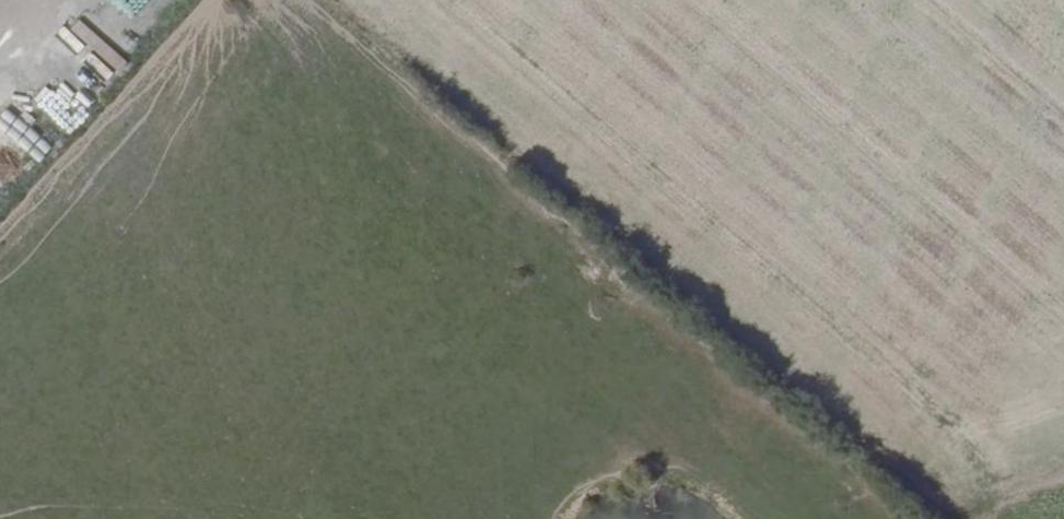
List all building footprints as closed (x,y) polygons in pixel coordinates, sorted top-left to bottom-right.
[(119,8),(92,37),(117,60),(144,31),(119,8)]
